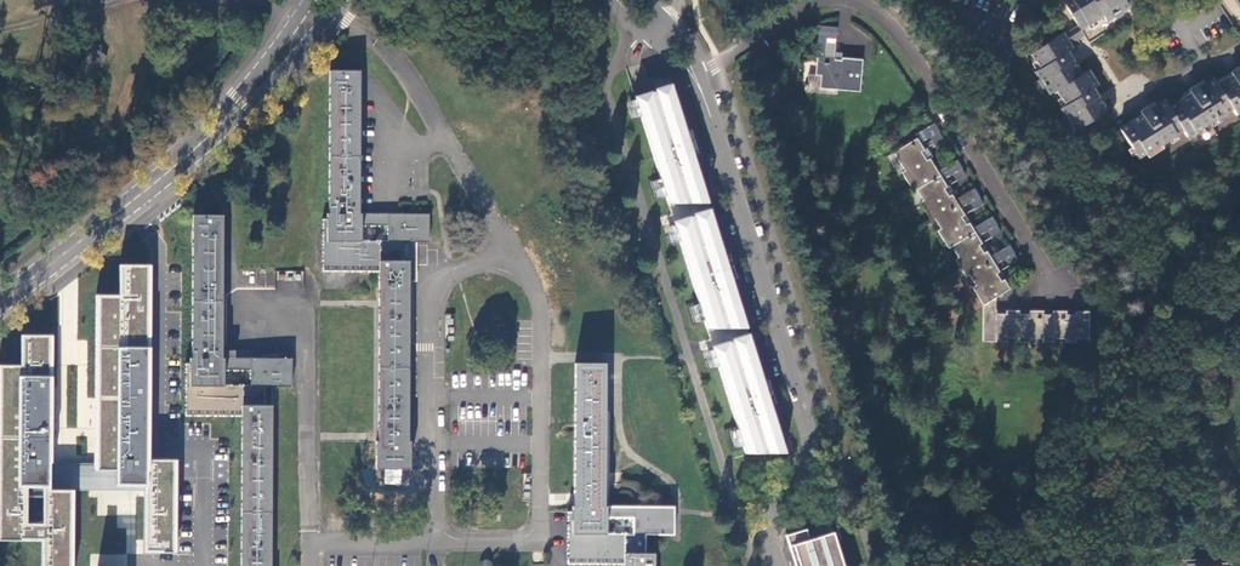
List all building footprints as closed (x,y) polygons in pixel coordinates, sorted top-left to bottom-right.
[(1078,24),(1087,38),(1109,24),(1112,29),(1135,15),(1126,0),(1064,0),(1078,24)] [(1078,24),(1065,32),(1075,48),(1088,40),(1087,38),(1078,24)] [(821,89),(861,92),(864,60),(843,59),(843,61),(836,60),(839,27),(820,26),(817,75),(822,76),(821,89)] [(1109,111),(1103,101),(1099,95),(1095,89),(1101,85),(1091,69),(1084,73),(1070,52),(1075,48),(1065,32),(1031,53),(1042,69),(1036,73),(1050,94),(1057,90),(1061,97),(1056,100),(1076,131),(1109,111)] [(78,69),(97,83),(104,74),(98,69),(108,57),(96,47),(78,69)] [(1239,67),(1231,72),(1233,76),(1226,80),(1218,85),(1214,79),(1199,88),(1198,85),(1190,90),(1192,93),(1184,97),(1168,106),(1165,101),(1151,110),(1149,106),(1140,112),(1142,115),(1120,128),(1139,158),(1183,131),(1187,137),(1233,109),(1237,115),(1239,113),(1239,69),(1239,67)] [(418,281),(418,242),(430,243),(430,224),(430,215),(412,214),(398,214),(362,213),(359,213),(360,71),(331,70),(329,213),(327,213),(327,219),(323,219),(323,271),(361,271),(369,271),(380,272),(380,300),(380,304),(378,436),(378,441),(377,441),(377,468),(410,469),(410,441),(409,441),(409,436),(410,304),(410,281),(418,281)] [(639,115),(667,203),(708,203),(670,84),(654,89),(655,92),(651,93),(651,91),(634,96),(639,115)] [(1088,338),(1089,312),(1076,311),(1076,315),(1067,315),(1067,311),(1054,311),(1054,315),(1043,314),(1043,311),(1030,311),(1030,314),(1019,314),(1019,311),(1006,310),(1006,314),(996,314),(996,298),(1012,289),(1006,279),(1003,281),(998,273),(1001,271),(997,264),(1006,258),(1010,265),(1018,260),(1009,245),(992,255),(989,251),(986,253),(981,245),(984,243),(979,235),(989,230),(993,237),(1001,232),(991,216),(975,227),(972,222),(968,224),(963,216),(966,214),(962,207),(971,201),(975,208),(983,203),(974,188),(957,199),(954,194),(950,196),(945,188),(949,186),(944,179),(953,173),(958,180),(965,175),(956,160),(940,170),(932,158),(929,160),(923,152),(927,150),(922,141),(930,136),(934,143),(942,138),(933,123),(917,133),(920,138),(894,153),(906,171),(902,173),(914,192),(917,191),(924,201),(921,203),(932,222),(936,220),(942,229),(938,231),(949,249),(953,247),(959,258),(956,260),(967,277),(971,275),(977,285),(974,288),(984,305),(983,341),(1006,341),(1006,337),(1019,338),(1019,341),(1030,341),(1030,338),(1042,338),(1042,341),(1053,342),(1053,338),(1066,338),(1066,342),(1075,342),(1076,338),(1088,338)] [(673,222),(706,328),(747,328),(709,209),(693,214),(694,217),(690,218),(690,216),(673,222)] [(223,292),(223,215),(193,215),(192,358),(190,358),(190,364),(187,364),(186,416),(242,416),(241,565),(271,565),(272,405),(264,405),(264,385),(272,385),(293,386),(292,359),(279,359),(222,358),(222,353),(223,292)] [(52,334),(25,334),(25,364),(2,363),(0,536),(46,537),(45,565),(71,565),(72,487),(150,488),(149,549),(176,549),(177,458),(150,458),(152,264),(124,264),(123,293),(99,292),(97,464),(50,464),(52,334)] [(745,453),(752,453),(786,453),(748,334),(732,339),(733,342),(729,343),(729,341),(712,347),(745,453)] [(654,553),(646,553),(647,535),(654,535),(674,535),(674,507),(642,507),(639,507),(636,506),(604,506),(604,491),(604,489),(605,364),(575,363),(575,405),(575,418),(575,422),(574,487),(574,489),(574,491),(574,506),(572,506),(572,512),(568,512),(567,563),(614,564),(623,564),(623,565),(654,565),(654,553)] [(812,537),(811,533),(807,534),(805,527),(785,534),(795,565),(842,565),(834,540),(832,531),(812,537)]
